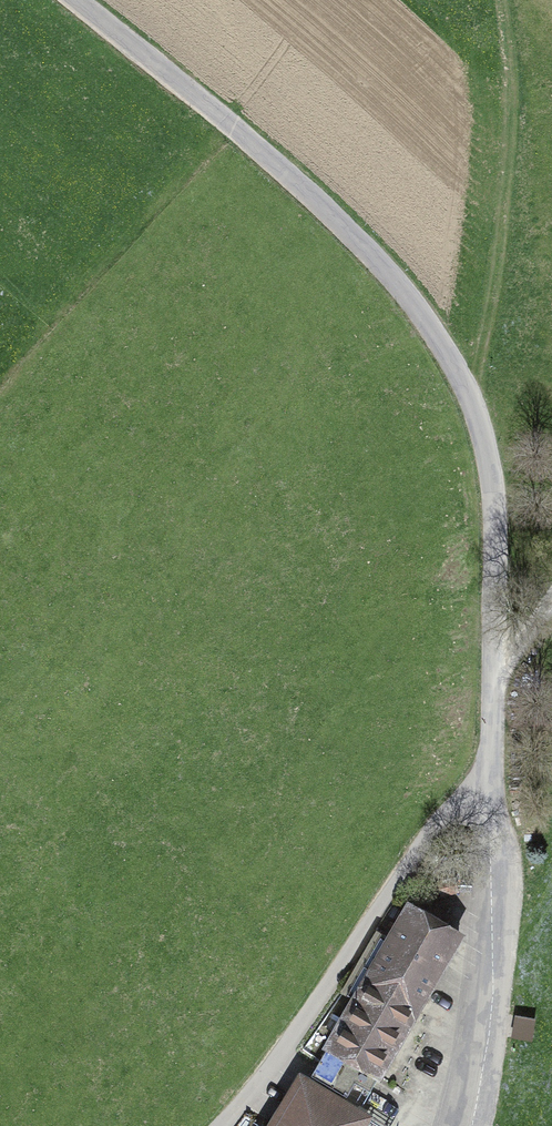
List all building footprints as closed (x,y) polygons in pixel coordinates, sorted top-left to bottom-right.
[(384,1090),(466,944),(409,913),(327,1058),(384,1090)] [(304,1084),(279,1125),(376,1125),(304,1084)]
